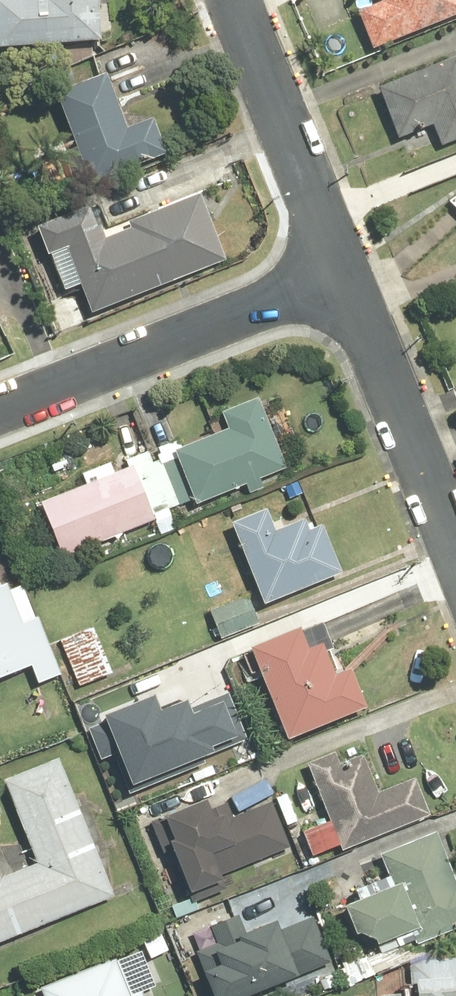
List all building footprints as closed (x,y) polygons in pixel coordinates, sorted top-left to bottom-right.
[(102,38),(99,0),(0,0),(0,46),(102,38)] [(359,10),(373,46),(455,14),(455,0),(381,0),(381,1),(359,10)] [(379,84),(398,136),(432,124),(440,145),(455,139),(455,55),(379,84)] [(108,74),(57,92),(90,182),(169,153),(156,119),(128,129),(108,74)] [(100,225),(63,239),(92,314),(185,277),(158,209),(130,220),(133,229),(106,239),(100,225)] [(230,428),(175,449),(195,502),(247,483),(250,492),(265,487),(261,478),(288,467),(261,397),(223,411),(230,428)] [(134,464),(41,500),(63,556),(156,519),(134,464)] [(267,507),(231,521),(264,602),(344,571),(325,523),(311,529),(306,517),(276,528),(267,507)] [(0,585),(0,676),(32,664),(39,683),(62,674),(40,616),(23,622),(7,582),(0,585)] [(241,590),(201,609),(215,641),(256,622),(241,590)] [(302,624),(250,645),(286,737),(367,705),(352,666),(337,672),(324,640),(310,646),(302,624)] [(91,628),(56,641),(74,686),(109,673),(91,628)] [(101,715),(132,783),(251,731),(231,687),(190,705),(185,695),(161,705),(155,692),(101,715)] [(335,750),(307,762),(330,820),(303,831),(312,855),(340,844),(342,849),(433,812),(418,775),(379,791),(363,752),(340,761),(335,750)] [(0,876),(0,942),(116,898),(62,756),(5,778),(38,862),(0,876)] [(208,800),(151,821),(181,904),(228,887),(223,872),(292,847),(275,801),(233,816),(228,801),(211,807),(208,800)] [(412,931),(416,941),(455,926),(455,880),(436,831),(381,852),(394,886),(345,904),(363,950),(412,931)] [(198,951),(215,995),(255,995),(253,991),(331,962),(314,916),(280,929),(277,920),(246,932),(238,914),(210,925),(217,943),(198,951)] [(41,987),(45,995),(146,995),(143,990),(131,994),(116,956),(41,987)] [(381,993),(381,995),(455,995),(455,960),(410,964),(412,991),(381,993)]
